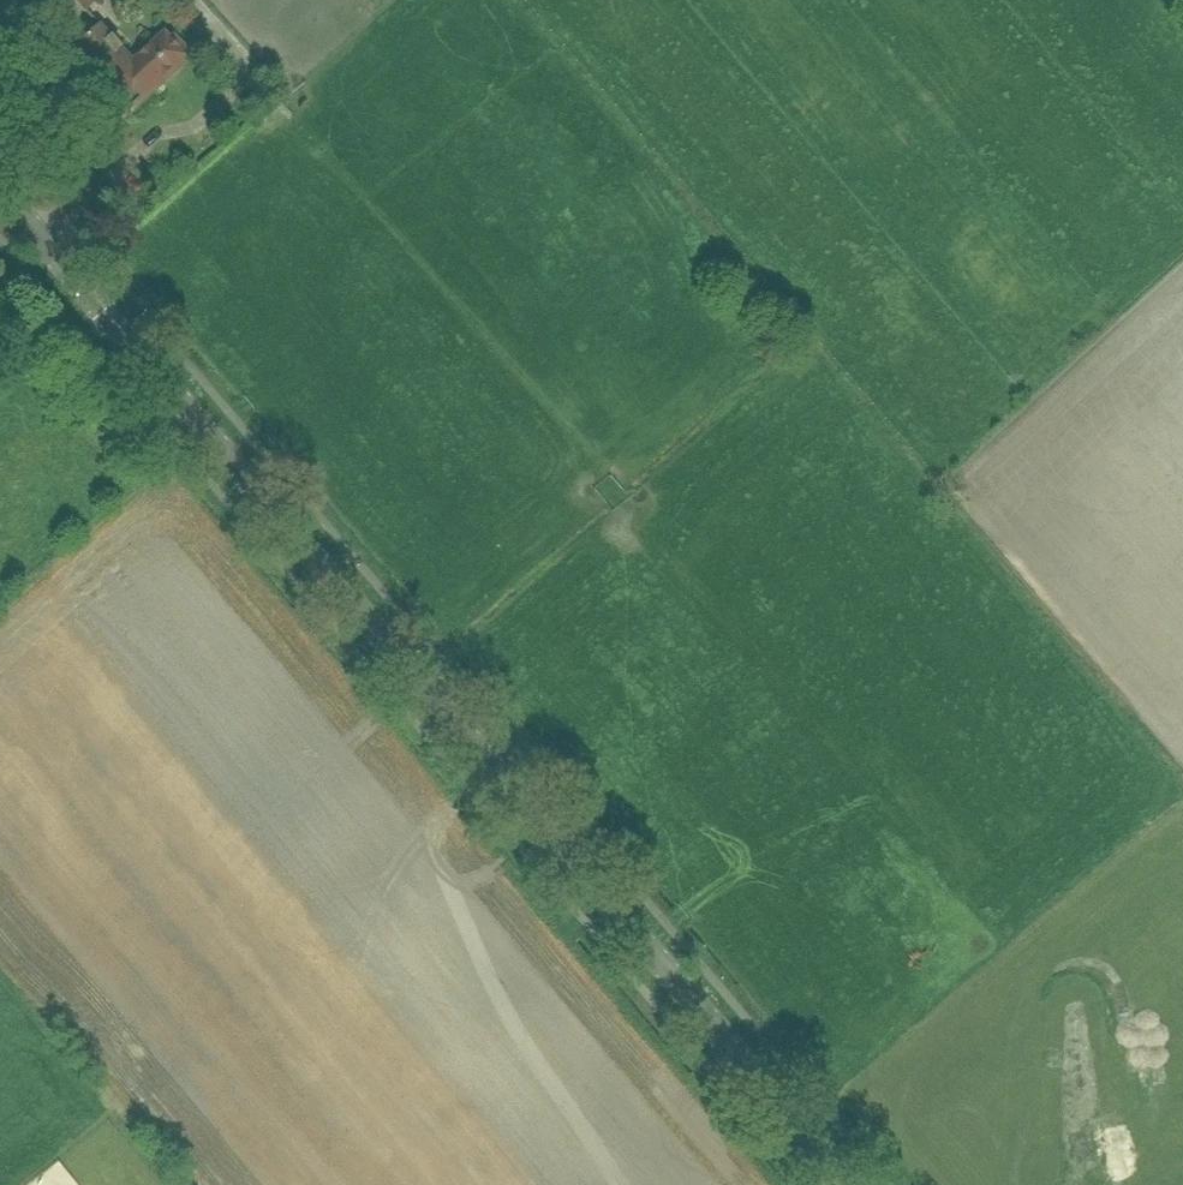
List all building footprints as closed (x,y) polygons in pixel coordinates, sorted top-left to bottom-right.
[(100,26),(86,39),(72,51),(130,115),(160,87),(156,84),(186,56),(164,32),(132,61),(100,26)]
